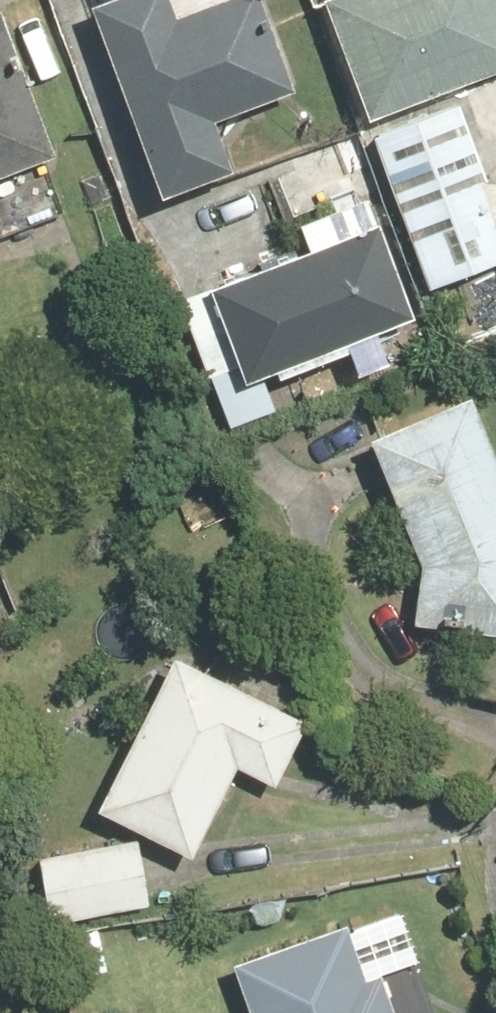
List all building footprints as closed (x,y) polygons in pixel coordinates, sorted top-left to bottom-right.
[(76,146),(20,0),(0,8),(0,175),(76,146)] [(102,0),(175,192),(256,162),(235,108),(311,80),(281,0),(103,0),(102,0)] [(377,114),(495,69),(495,0),(334,0),(377,114)] [(384,120),(450,286),(495,268),(495,165),(466,88),(384,120)] [(217,278),(256,382),(437,314),(372,145),(295,175),(319,240),(217,278)] [(429,554),(424,625),(495,630),(495,430),(481,393),(380,434),(429,554)] [(184,641),(100,803),(202,855),(249,764),(285,783),(322,712),(184,641)] [(150,840),(47,849),(52,909),(155,901),(150,840)] [(238,954),(258,1012),(412,1012),(375,907),(238,954)]
